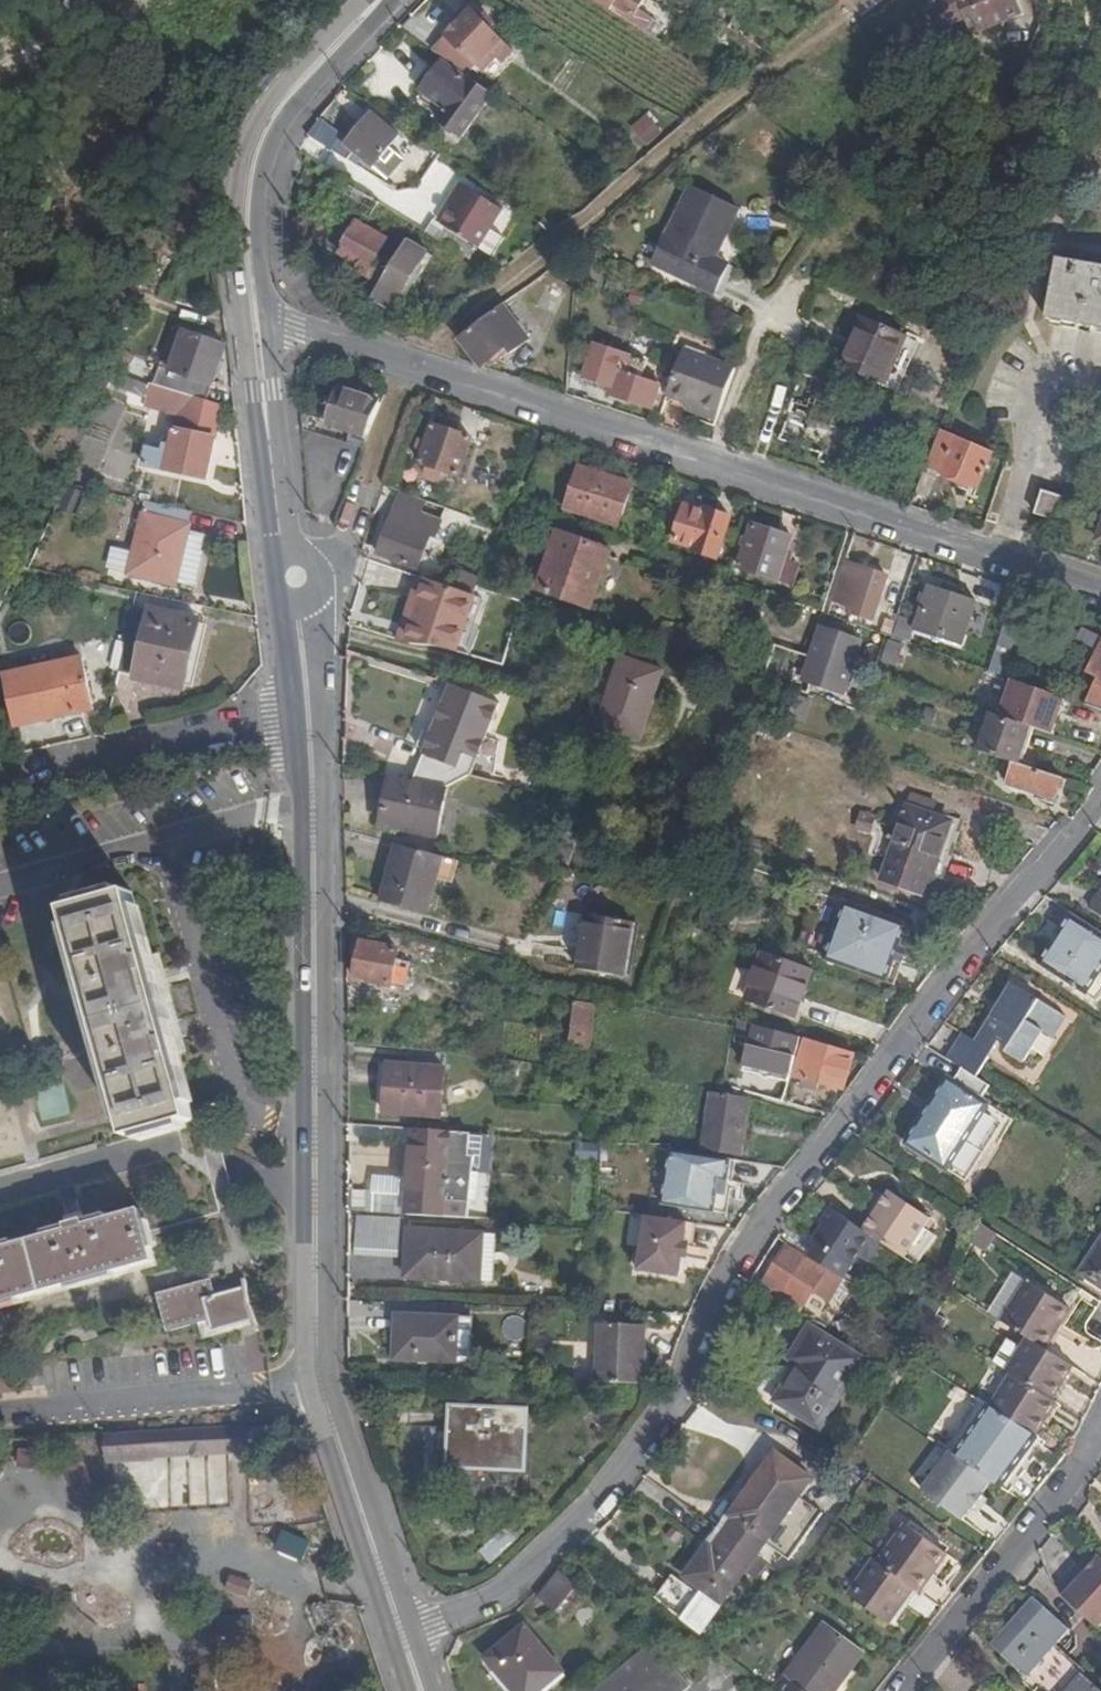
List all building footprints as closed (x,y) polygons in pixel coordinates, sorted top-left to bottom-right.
[(647,32),(653,22),(655,18),(640,9),(646,0),(599,0),(647,32)] [(1027,10),(1022,0),(942,0),(955,25),(969,18),(978,34),(1027,10)] [(473,11),(435,50),(464,70),(473,60),(479,66),(493,52),(504,63),(515,52),(490,28),(495,24),(484,14),(480,17),(473,11)] [(1040,64),(1027,61),(1024,70),(1025,70),(1024,77),(1037,79),(1040,64)] [(462,135),(496,91),(472,75),(469,80),(445,62),(423,92),(448,111),(442,120),(462,135)] [(650,111),(638,120),(653,140),(665,130),(650,111)] [(392,181),(408,161),(392,148),(401,136),(372,112),(347,144),(392,181)] [(311,136),(336,152),(346,133),(324,118),(311,136)] [(382,203),(346,180),(335,197),(371,219),(382,203)] [(442,223),(478,247),(494,257),(506,238),(492,228),(504,210),(465,186),(442,223)] [(719,258),(742,210),(691,186),(654,265),(717,295),(732,264),(719,258)] [(373,267),(389,239),(359,222),(341,253),(362,264),(359,270),(380,282),(384,274),(373,267)] [(434,236),(471,258),(478,247),(442,223),(434,236)] [(394,308),(428,253),(407,240),(373,294),(394,308)] [(1100,330),(1100,267),(1060,260),(1049,321),(1100,330)] [(531,340),(504,305),(463,337),(484,364),(507,346),(513,354),(531,340)] [(840,366),(886,387),(908,337),(867,319),(854,348),(850,346),(840,366)] [(152,387),(206,401),(225,345),(184,331),(170,370),(159,367),(152,387)] [(614,395),(655,409),(663,385),(643,379),(648,361),(597,344),(586,378),(616,387),(614,395)] [(690,403),(723,413),(739,367),(684,348),(669,395),(690,403)] [(138,359),(131,381),(149,386),(152,387),(159,367),(138,359)] [(131,381),(120,378),(115,388),(146,399),(149,386),(131,381)] [(147,447),(145,466),(206,479),(218,422),(221,405),(206,401),(152,387),(149,386),(146,399),(144,407),(178,415),(170,452),(147,447)] [(322,421),(328,423),(338,388),(333,387),(322,421)] [(369,435),(382,402),(338,388),(328,423),(352,430),(369,435)] [(688,409),(720,421),(723,413),(690,403),(688,409)] [(459,478),(473,439),(434,424),(420,463),(428,466),(425,476),(439,481),(443,472),(459,478)] [(352,430),(348,444),(364,448),(369,435),(352,430)] [(983,489),(998,453),(942,430),(927,467),(983,489)] [(619,526),(631,485),(581,469),(568,510),(619,526)] [(1036,514),(1058,520),(1066,497),(1043,490),(1036,514)] [(398,505),(379,555),(419,570),(432,538),(436,539),(442,522),(423,515),(428,501),(402,491),(398,505)] [(188,531),(192,511),(146,501),(135,553),(131,575),(177,584),(177,581),(198,585),(205,550),(202,550),(205,534),(188,531)] [(719,559),(732,518),(708,511),(706,514),(687,507),(676,542),(695,548),(694,552),(719,559)] [(744,535),(740,547),(748,549),(742,568),(780,581),(796,586),(803,565),(792,562),(794,556),(788,555),(793,539),(756,527),(752,537),(744,535)] [(591,609),(611,553),(560,534),(540,591),(591,609)] [(114,549),(109,570),(131,575),(135,553),(114,549)] [(846,563),(833,603),(847,608),(856,610),(854,616),(875,623),(889,577),(846,563)] [(474,600),(425,582),(404,643),(457,655),(474,600)] [(962,647),(977,602),(930,587),(915,632),(962,647)] [(1028,605),(1013,600),(1004,627),(1017,630),(1019,631),(1028,605)] [(122,664),(120,673),(136,676),(150,609),(134,606),(128,637),(122,664)] [(856,610),(847,608),(843,620),(852,623),(854,616),(856,610)] [(200,620),(150,609),(136,676),(185,687),(200,620)] [(1004,627),(991,666),(1003,670),(1017,630),(1004,627)] [(128,637),(119,635),(113,662),(122,664),(128,637)] [(883,662),(899,667),(907,644),(891,638),(883,662)] [(844,697),(859,654),(819,641),(811,661),(819,664),(812,686),(844,697)] [(1090,674),(1100,679),(1100,651),(1090,674)] [(32,667),(2,673),(14,726),(43,720),(95,709),(84,656),(32,667)] [(622,657),(617,672),(659,686),(664,671),(622,657)] [(659,686),(617,672),(598,726),(642,740),(659,686)] [(1089,707),(1100,711),(1100,681),(1089,707)] [(1015,682),(1002,718),(1031,727),(1052,736),(1065,698),(1015,682)] [(448,708),(457,687),(452,685),(443,706),(448,708)] [(500,705),(457,687),(448,708),(443,706),(418,768),(443,779),(449,767),(457,769),(464,754),(475,759),(484,738),(487,739),(500,705)] [(805,723),(812,700),(796,695),(789,717),(805,723)] [(993,715),(980,752),(1015,763),(1019,765),(1031,727),(1002,718),(993,715)] [(1019,765),(1015,763),(1008,785),(1056,801),(1063,779),(1019,765)] [(479,780),(492,783),(495,768),(483,766),(479,780)] [(437,839),(448,788),(392,776),(382,827),(437,839)] [(944,879),(963,824),(910,806),(882,882),(924,897),(932,876),(944,879)] [(381,904),(427,915),(444,857),(397,844),(381,904)] [(132,1137),(195,1120),(132,892),(69,910),(132,1137)] [(1090,908),(1100,916),(1100,892),(1090,908)] [(883,982),(906,924),(844,902),(822,959),(883,982)] [(1073,914),(1040,965),(1098,1001),(1100,997),(1100,932),(1073,914)] [(625,977),(632,921),(585,915),(577,969),(625,977)] [(399,948),(361,942),(355,980),(393,986),(406,988),(411,961),(397,959),(399,948)] [(813,971),(763,952),(746,999),(796,1017),(813,971)] [(963,1033),(947,1058),(963,1069),(978,1078),(1001,1042),(1010,1047),(1006,1053),(1023,1063),(1043,1032),(1054,1039),(1068,1017),(1012,983),(983,1029),(985,1031),(978,1042),(963,1033)] [(596,1002),(578,999),(571,1033),(569,1046),(588,1048),(596,1002)] [(803,1038),(739,1023),(738,1033),(736,1042),(749,1045),(748,1047),(747,1047),(743,1067),(744,1067),(791,1077),(798,1056),(803,1038)] [(855,1053),(808,1039),(796,1078),(803,1080),(802,1088),(822,1092),(823,1085),(844,1088),(855,1053)] [(440,1116),(442,1067),(388,1065),(385,1113),(440,1116)] [(791,1077),(744,1067),(743,1074),(789,1084),(791,1077)] [(981,1101),(990,1086),(978,1078),(963,1069),(954,1083),(950,1080),(907,1144),(966,1181),(1007,1117),(981,1101)] [(38,1090),(41,1118),(67,1115),(64,1088),(38,1090)] [(741,1155),(749,1099),(711,1094),(704,1149),(741,1155)] [(469,1132),(413,1128),(406,1199),(446,1202),(471,1204),(475,1155),(467,1154),(469,1132)] [(703,1155),(672,1150),(664,1149),(654,1204),(704,1212),(709,1178),(717,1179),(720,1157),(703,1155)] [(740,1160),(741,1155),(704,1149),(703,1155),(720,1157),(732,1159),(740,1160)] [(732,1159),(720,1157),(717,1179),(709,1178),(704,1212),(722,1215),(732,1159)] [(889,1189),(862,1229),(881,1241),(889,1247),(904,1257),(925,1225),(930,1216),(889,1189)] [(365,1193),(348,1193),(348,1210),(365,1211),(365,1193)] [(819,1244),(811,1257),(829,1269),(843,1278),(844,1279),(859,1255),(865,1258),(871,1257),(881,1241),(862,1229),(831,1208),(823,1220),(827,1223),(815,1241),(819,1244)] [(143,1209),(0,1249),(0,1305),(157,1261),(143,1209)] [(358,1215),(355,1260),(399,1262),(402,1218),(358,1215)] [(687,1221),(647,1215),(636,1271),(677,1278),(681,1256),(687,1221)] [(688,1257),(695,1223),(687,1221),(681,1256),(688,1257)] [(982,1224),(973,1244),(986,1253),(998,1235),(982,1224)] [(904,1257),(918,1266),(939,1234),(925,1225),(904,1257)] [(483,1233),(408,1228),(406,1278),(472,1282),(474,1254),(483,1255),(483,1233)] [(497,1233),(483,1233),(483,1255),(474,1254),(472,1282),(495,1283),(497,1233)] [(1096,1246),(1100,1249),(1083,1275),(1100,1286),(1100,1238),(1096,1246)] [(881,1241),(871,1257),(883,1257),(889,1247),(881,1241)] [(781,1294),(779,1299),(788,1305),(790,1303),(802,1312),(820,1284),(834,1293),(843,1278),(829,1269),(827,1272),(789,1247),(765,1283),(781,1294)] [(256,1320),(247,1288),(216,1295),(211,1280),(158,1295),(168,1332),(210,1320),(213,1332),(256,1320)] [(1031,1282),(1006,1322),(1031,1338),(1048,1349),(1074,1309),(1031,1282)] [(820,1284),(802,1312),(816,1321),(834,1293),(820,1284)] [(909,1322),(928,1334),(941,1307),(925,1297),(909,1322)] [(1048,1349),(1051,1351),(1078,1311),(1074,1309),(1048,1349)] [(505,1339),(523,1338),(522,1315),(504,1316),(505,1339)] [(458,1362),(460,1318),(396,1316),(395,1360),(458,1362)] [(599,1324),(596,1382),(644,1384),(646,1326),(599,1324)] [(820,1427),(862,1360),(811,1328),(792,1360),(800,1365),(778,1402),(820,1427)] [(1010,1372),(1014,1374),(1052,1398),(1074,1365),(1051,1351),(1048,1349),(1031,1338),(1010,1372)] [(1057,1401),(1078,1367),(1074,1365),(1052,1398),(1057,1401)] [(1014,1374),(993,1409),(994,1410),(1033,1433),(1035,1435),(1057,1401),(1052,1398),(1014,1374)] [(1035,1435),(1039,1437),(1061,1403),(1057,1401),(1035,1435)] [(527,1471),(529,1410),(450,1406),(448,1468),(527,1471)] [(993,1483),(1001,1489),(1027,1452),(1022,1449),(1033,1433),(994,1410),(959,1460),(993,1483)] [(251,1428),(251,1426),(107,1434),(108,1464),(112,1464),(156,1462),(156,1459),(171,1458),(190,1457),(208,1456),(229,1455),(249,1454),(253,1454),(252,1452),(251,1428)] [(51,1451),(20,1449),(19,1464),(49,1467),(51,1451)] [(959,1460),(951,1455),(925,1492),(966,1521),(974,1509),(983,1496),(993,1483),(959,1460)] [(774,1457),(721,1531),(756,1556),(765,1543),(787,1558),(820,1513),(797,1497),(808,1480),(774,1457)] [(98,1489),(84,1461),(69,1467),(83,1496),(98,1489)] [(983,1496),(974,1509),(981,1514),(991,1500),(983,1496)] [(922,1592),(949,1555),(908,1526),(881,1563),(917,1589),(921,1592),(922,1592)] [(756,1556),(721,1531),(716,1528),(706,1543),(711,1546),(688,1577),(704,1588),(700,1594),(672,1576),(656,1599),(671,1611),(705,1636),(739,1589),(750,1573),(755,1577),(765,1563),(760,1559),(756,1556)] [(284,1532),(277,1549),(303,1560),(310,1543),(284,1532)] [(1098,1628),(1100,1624),(1100,1555),(1096,1551),(1078,1571),(1071,1579),(1066,1574),(1055,1588),(1054,1589),(1098,1628)] [(953,1559),(949,1555),(922,1592),(926,1595),(953,1559)] [(917,1589),(881,1563),(876,1560),(851,1597),(891,1625),(917,1589)] [(1071,1579),(1078,1571),(1073,1566),(1066,1574),(1071,1579)] [(256,1583),(226,1568),(218,1582),(215,1588),(245,1603),(256,1583)] [(556,1610),(576,1584),(559,1570),(538,1597),(556,1610)] [(921,1592),(917,1589),(891,1625),(895,1627),(921,1592)] [(76,1603),(75,1593),(66,1593),(68,1604),(69,1609),(77,1619),(86,1627),(95,1632),(99,1625),(92,1620),(83,1612),(76,1603)] [(1070,1630),(1034,1598),(992,1646),(1044,1690),(1100,1690),(1083,1675),(1086,1672),(1057,1646),(1070,1630)] [(227,1616),(226,1634),(257,1636),(258,1617),(227,1616)] [(864,1650),(827,1623),(777,1690),(834,1690),(864,1650)] [(564,1672),(526,1625),(487,1657),(515,1690),(541,1690),(564,1672)] [(655,1640),(593,1690),(683,1690),(692,1683),(655,1640)] [(45,1663),(26,1663),(26,1674),(45,1674),(45,1663)]
